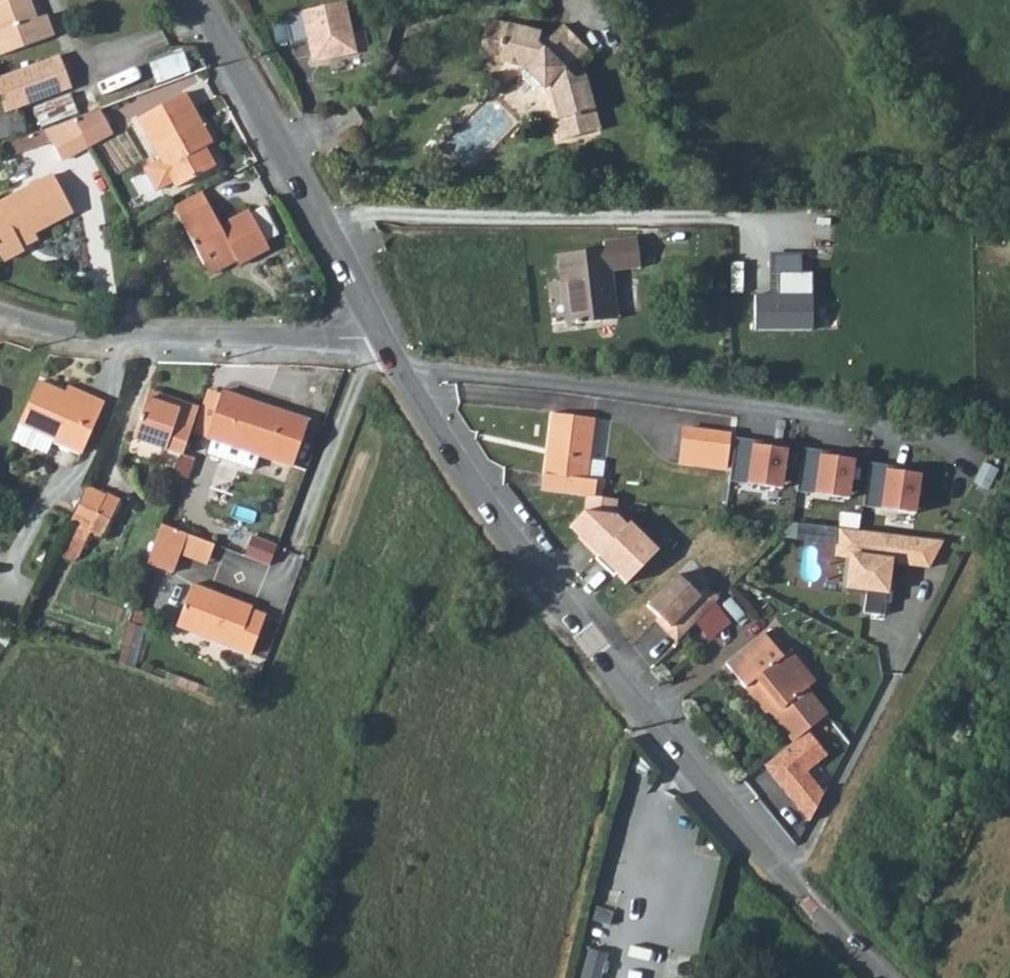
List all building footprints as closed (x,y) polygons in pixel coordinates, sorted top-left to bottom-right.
[(29,45),(22,24),(34,19),(27,0),(0,0),(0,57),(29,45)] [(348,3),(288,16),(294,46),(311,41),(314,57),(324,63),(360,54),(348,3)] [(22,24),(29,45),(52,37),(44,16),(34,19),(22,24)] [(484,56),(504,61),(507,42),(491,37),(494,21),(492,21),(484,56)] [(507,42),(504,61),(529,67),(528,70),(547,89),(549,88),(565,140),(604,128),(588,76),(574,64),(589,49),(566,26),(550,40),(543,33),(494,21),(491,37),(507,42)] [(152,61),(159,80),(183,71),(177,52),(152,61)] [(56,56),(47,59),(60,91),(69,88),(56,56)] [(47,59),(0,78),(0,102),(5,114),(60,91),(47,59)] [(547,89),(528,70),(526,80),(536,91),(547,89)] [(202,148),(204,147),(185,113),(191,110),(182,94),(136,120),(158,159),(144,166),(143,173),(151,188),(158,190),(170,183),(174,188),(212,167),(202,148)] [(76,114),(68,95),(32,109),(40,129),(76,114)] [(71,120),(86,147),(110,134),(97,110),(71,120)] [(185,113),(204,147),(210,143),(191,110),(185,113)] [(16,114),(0,120),(0,140),(24,132),(16,114)] [(60,162),(86,147),(71,120),(6,143),(10,151),(13,156),(48,143),(60,162)] [(0,145),(0,150),(1,153),(10,151),(6,143),(0,145)] [(0,262),(20,252),(19,248),(16,242),(31,234),(70,213),(50,176),(0,204),(0,261),(0,262)] [(219,227),(199,192),(170,208),(204,270),(231,255),(234,262),(237,265),(266,249),(247,212),(219,227)] [(268,237),(278,233),(266,205),(255,209),(268,237)] [(35,240),(31,234),(16,242),(19,248),(35,240)] [(551,258),(554,281),(560,280),(565,322),(566,326),(602,321),(597,275),(625,271),(622,241),(597,244),(598,251),(551,258)] [(207,276),(234,262),(231,255),(204,270),(207,276)] [(754,292),(754,329),(812,330),(812,273),(780,273),(780,293),(754,292)] [(560,280),(554,281),(560,323),(565,322),(560,280)] [(62,394),(34,381),(16,424),(79,452),(100,404),(86,397),(82,404),(62,394)] [(65,387),(62,394),(82,404),(86,397),(65,387)] [(203,438),(219,394),(205,389),(191,434),(203,438)] [(174,410),(177,402),(146,392),(144,399),(174,410)] [(219,392),(219,394),(203,438),(211,441),(256,455),(289,467),(304,420),(219,392)] [(179,455),(195,408),(177,402),(174,410),(144,399),(130,439),(179,455)] [(586,494),(594,495),(597,474),(587,472),(593,417),(551,411),(542,488),(586,494)] [(676,448),(685,449),(721,453),(724,436),(678,430),(676,448)] [(727,436),(723,479),(775,485),(779,446),(746,443),(747,438),(727,436)] [(251,467),(256,455),(211,441),(207,453),(251,467)] [(815,445),(798,443),(793,487),(844,492),(849,455),(815,451),(815,445)] [(721,453),(685,449),(684,462),(719,467),(721,453)] [(191,459),(179,455),(173,475),(184,479),(191,459)] [(885,459),(864,457),(859,501),(912,508),(917,470),(884,466),(885,459)] [(103,496),(84,488),(67,523),(70,525),(87,533),(99,539),(108,521),(94,513),(103,496)] [(594,495),(586,494),(584,511),(570,525),(587,541),(585,543),(598,555),(626,524),(615,514),(617,498),(594,495)] [(977,523),(986,504),(976,500),(967,518),(977,523)] [(630,520),(626,524),(598,555),(595,557),(609,570),(612,567),(628,582),(660,548),(630,520)] [(175,553),(182,533),(159,524),(144,564),(167,573),(175,553)] [(81,546),(87,533),(70,525),(63,537),(81,546)] [(917,536),(873,531),(873,537),(838,533),(836,554),(851,556),(847,586),(867,588),(865,612),(885,614),(887,592),(893,592),(896,563),(913,565),(917,536)] [(202,541),(182,533),(175,553),(194,561),(202,541)] [(235,553),(259,562),(265,548),(240,540),(235,553)] [(678,572),(647,603),(669,626),(666,630),(676,640),(719,597),(706,585),(698,593),(678,572)] [(248,611),(249,608),(189,585),(173,626),(247,654),(262,616),(248,611)] [(806,687),(808,684),(796,669),(801,665),(788,649),(782,653),(764,631),(725,662),(744,686),(747,683),(792,739),(825,712),(806,687)] [(796,669),(808,684),(813,680),(801,665),(796,669)]
